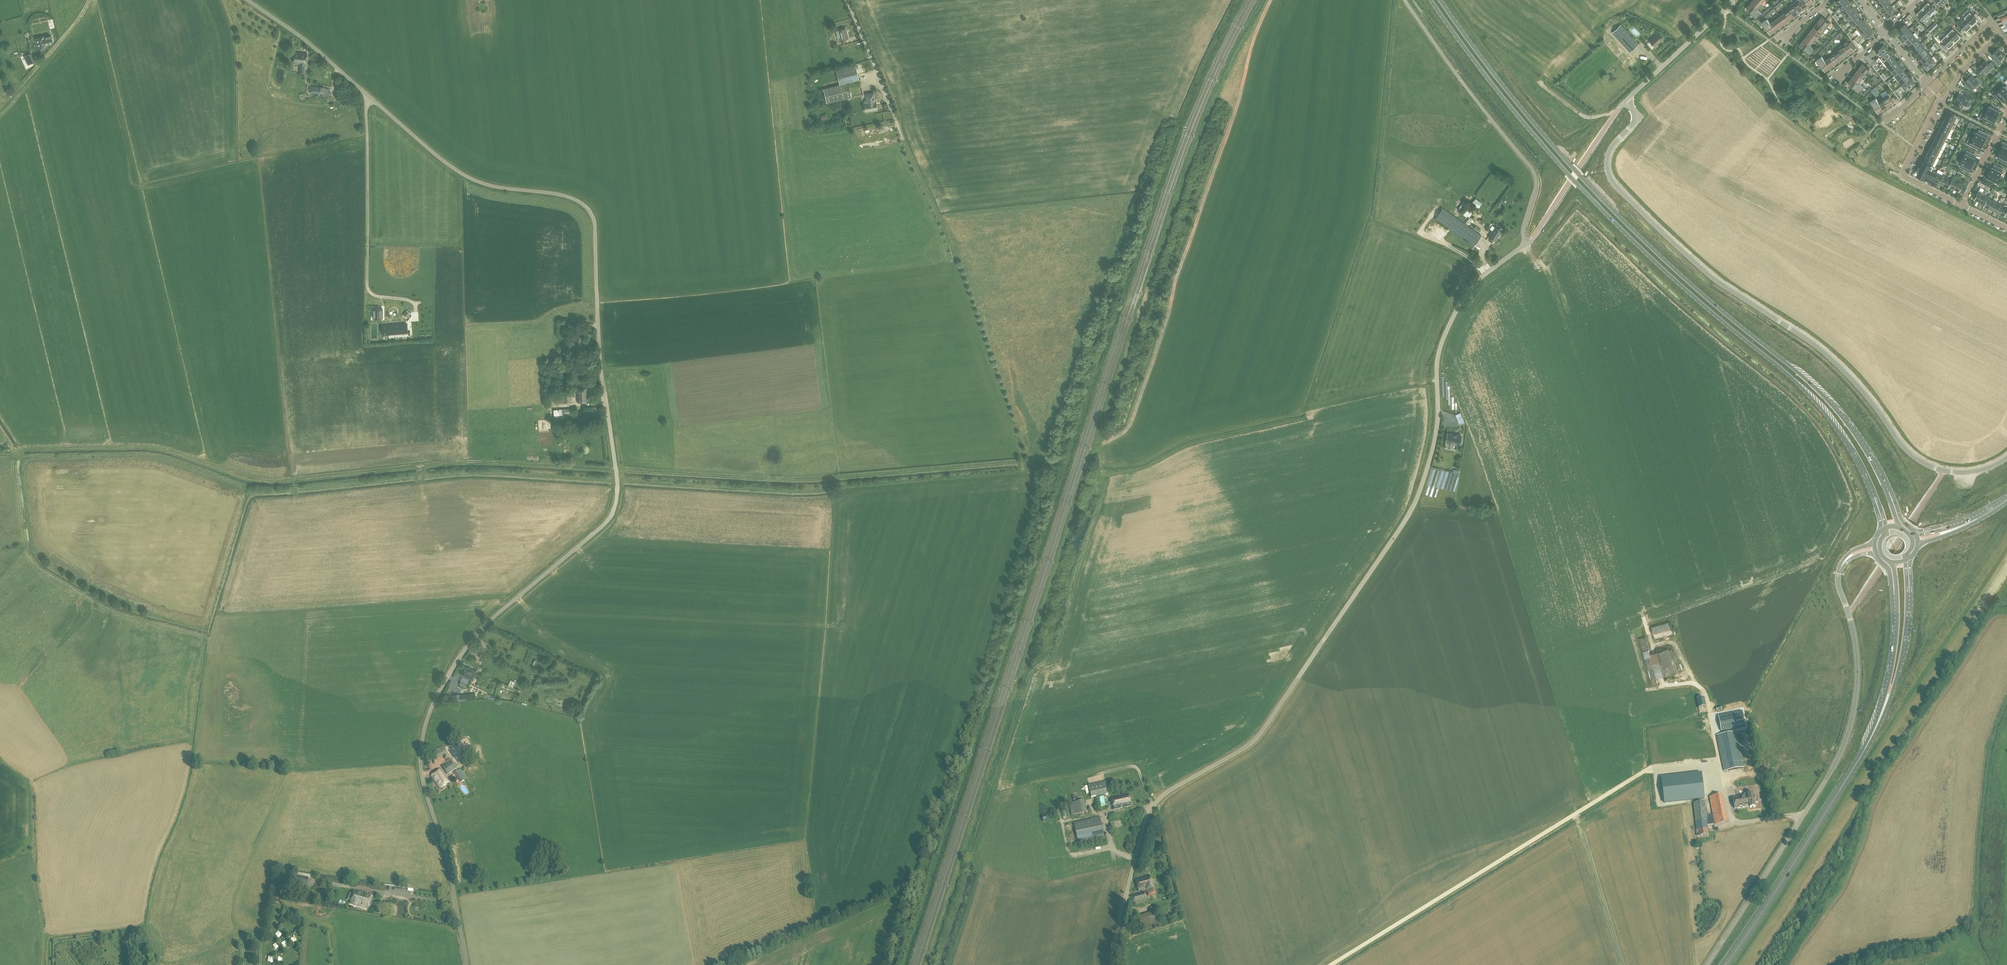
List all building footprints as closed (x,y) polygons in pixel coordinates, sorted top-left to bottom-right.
[(1761,4),(1757,0),(1753,0),(1751,3),(1754,6),(1757,8),(1761,4)] [(1793,3),(1800,12),(1804,8),(1798,0),(1797,0),(1793,3)] [(1804,8),(1809,5),(1806,0),(1801,0),(1799,1),(1798,0),(1804,8)] [(1840,6),(1843,11),(1841,13),(1850,5),(1848,2),(1849,0),(1848,0),(1840,6)] [(1891,6),(1888,2),(1887,2),(1880,8),(1879,8),(1880,9),(1881,8),(1884,12),(1891,6)] [(1924,5),(1922,7),(1930,16),(1936,10),(1929,2),(1925,6),(1924,5)] [(1754,6),(1751,3),(1746,7),(1750,11),(1754,6)] [(1793,3),(1788,6),(1795,16),(1800,12),(1793,3)] [(1850,5),(1841,13),(1845,17),(1846,16),(1854,9),(1852,10),(1850,6),(1851,5),(1850,5)] [(1761,12),(1757,8),(1754,6),(1750,11),(1757,17),(1761,12)] [(1783,10),(1784,12),(1785,12),(1790,19),(1795,16),(1788,6),(1783,10)] [(1895,11),(1891,6),(1884,12),(1882,13),(1883,13),(1883,14),(1885,13),(1888,17),(1890,15),(1891,17),(1894,15),(1893,13),(1895,11)] [(1930,16),(1922,7),(1920,10),(1916,14),(1924,22),(1930,16)] [(1846,16),(1850,20),(1857,15),(1854,11),(1855,10),(1854,9),(1846,16)] [(1785,12),(1784,12),(1780,16),(1785,23),(1790,19),(1785,12)] [(1971,12),(1964,18),(1972,26),(1975,24),(1974,23),(1980,17),(1976,13),(1974,15),(1971,12)] [(1850,20),(1848,21),(1852,26),(1854,24),(1861,19),(1862,18),(1858,14),(1857,15),(1850,20)] [(1780,26),(1785,23),(1780,16),(1775,19),(1780,26)] [(1822,16),(1818,21),(1827,28),(1831,23),(1822,16)] [(1972,26),(1964,18),(1958,24),(1965,31),(1969,27),(1970,28),(1972,26)] [(1762,22),(1767,29),(1772,25),(1770,23),(1767,19),(1762,22)] [(1776,30),(1780,26),(1775,19),(1770,23),(1772,25),(1776,30)] [(1861,19),(1854,24),(1858,29),(1866,22),(1865,21),(1864,22),(1861,19)] [(1818,21),(1814,25),(1823,32),(1827,28),(1818,21)] [(1866,22),(1858,29),(1861,33),(1870,26),(1866,22)] [(1612,32),(1630,52),(1639,44),(1621,24),(1612,32)] [(1897,30),(1901,35),(1909,29),(1905,24),(1903,26),(1902,24),(1899,26),(1900,28),(1897,30)] [(1770,34),(1776,30),(1772,25),(1767,29),(1770,34)] [(1814,25),(1811,30),(1818,36),(1817,36),(1819,37),(1820,37),(1823,32),(1814,25)] [(1870,26),(1861,33),(1865,38),(1868,36),(1869,38),(1871,35),(1870,34),(1874,32),(1870,26)] [(839,30),(840,37),(841,43),(847,41),(846,39),(848,38),(846,28),(839,30)] [(1953,28),(1947,34),(1955,43),(1957,40),(1961,36),(1953,28)] [(1909,29),(1901,35),(1905,40),(1913,34),(1909,29)] [(1818,36),(1811,30),(1807,35),(1814,40),(1817,36),(1818,36)] [(1650,40),(1655,46),(1663,39),(1658,33),(1650,40)] [(1913,34),(1905,40),(1909,45),(1917,38),(1913,34)] [(1955,43),(1947,34),(1941,40),(1943,43),(1941,45),(1946,51),(1952,44),(1953,45),(1955,43)] [(51,35),(45,36),(45,35),(35,38),(38,49),(48,46),(47,44),(53,43),(51,35)] [(1814,40),(1807,35),(1803,39),(1807,43),(1810,45),(1814,40)] [(1917,38),(1909,45),(1913,49),(1920,43),(1917,38)] [(1807,43),(1803,39),(1799,44),(1803,48),(1807,43)] [(1843,44),(1849,53),(1854,49),(1849,42),(1844,46),(1843,44)] [(1814,48),(1810,45),(1807,43),(1803,48),(1810,53),(1814,48)] [(1920,43),(1913,49),(1917,54),(1924,48),(1920,43)] [(1843,44),(1838,47),(1845,57),(1849,53),(1843,44)] [(1876,51),(1880,56),(1888,50),(1884,45),(1881,47),(1880,46),(1877,48),(1878,49),(1876,51)] [(1840,60),(1845,57),(1838,47),(1833,51),(1834,53),(1840,60)] [(1924,48),(1917,54),(1920,59),(1928,52),(1924,48)] [(1996,49),(1995,49),(1993,52),(1992,54),(1995,57),(1992,60),(1998,66),(2001,63),(1998,61),(2004,55),(1997,49),(1996,50),(1996,49)] [(1888,50),(1880,56),(1884,60),(1892,54),(1888,50)] [(293,62),(301,63),(300,72),(305,73),(306,64),(308,53),(295,51),(293,62)] [(1928,52),(1920,59),(1924,63),(1923,63),(1924,64),(1932,57),(1928,52)] [(1835,64),(1840,60),(1834,53),(1830,56),(1835,64)] [(1871,63),(1874,61),(1868,54),(1866,56),(1871,63)] [(1892,54),(1884,60),(1888,65),(1895,59),(1892,54)] [(1817,60),(1822,67),(1827,63),(1825,60),(1822,56),(1817,60)] [(1835,64),(1830,56),(1825,60),(1827,63),(1830,67),(1835,64)] [(1932,57),(1924,64),(1928,68),(1936,62),(1932,57)] [(1895,59),(1888,65),(1891,70),(1899,64),(1895,59)] [(1980,66),(1977,68),(1982,73),(1987,68),(1989,71),(1994,66),(1991,62),(1988,64),(1985,60),(1982,63),(1982,64),(1980,65),(1980,66)] [(1825,71),(1830,67),(1827,63),(1822,67),(1825,71)] [(1862,63),(1859,68),(1866,73),(1870,68),(1862,63)] [(1899,64),(1891,70),(1895,74),(1893,75),(1894,76),(1903,68),(1899,64)] [(836,70),(840,85),(823,89),(827,102),(851,97),(848,82),(859,79),(855,65),(836,70)] [(1859,68),(1855,72),(1862,78),(1866,73),(1859,68)] [(1903,68),(1894,76),(1897,80),(1907,73),(1903,68)] [(1851,77),(1856,80),(1859,83),(1862,78),(1855,72),(1851,77)] [(1907,73),(1897,80),(1899,79),(1902,84),(1910,78),(1907,73)] [(1975,78),(1972,75),(1965,81),(1966,82),(1964,86),(1973,90),(1975,85),(1977,87),(1982,82),(1977,76),(1975,78)] [(1856,80),(1851,77),(1848,82),(1852,85),(1856,80)] [(1910,78),(1902,84),(1906,89),(1908,87),(1909,89),(1912,87),(1911,86),(1915,82),(1911,77),(1910,78)] [(1859,83),(1856,80),(1852,85),(1859,91),(1863,86),(1859,83)] [(310,93),(325,94),(325,86),(320,86),(319,87),(310,86),(310,93)] [(2006,99),(2006,97),(2000,89),(1996,92),(1994,90),(1992,92),(1992,94),(1999,101),(2001,99),(2003,101),(2005,100),(2006,101),(2006,99)] [(864,103),(865,111),(877,109),(876,101),(875,102),(874,93),(866,94),(867,100),(866,100),(865,101),(864,102),(864,103)] [(1957,97),(1958,97),(1954,105),(1961,108),(1964,102),(1967,104),(1967,103),(1970,104),(1974,97),(1965,93),(1963,96),(1959,93),(1957,97)] [(1884,99),(1888,106),(1894,103),(1888,94),(1882,97),(1883,99),(1884,99)] [(1875,109),(1881,105),(1879,102),(1876,98),(1871,101),(1875,109)] [(1883,110),(1888,106),(1884,99),(1883,99),(1879,102),(1881,105),(1883,110)] [(1986,111),(1984,109),(1983,109),(1998,117),(1999,113),(1998,113),(1999,111),(1996,109),(1997,106),(1992,104),(1991,106),(1989,106),(1986,111)] [(1996,120),(1998,117),(1983,109),(1981,115),(1985,117),(1984,120),(1989,122),(1991,120),(1994,121),(1995,119),(1996,120)] [(1955,126),(1953,125),(1957,117),(1954,115),(1954,114),(1948,111),(1946,115),(1947,115),(1946,118),(1945,117),(1943,120),(1955,126)] [(1951,134),(1949,133),(1953,125),(1955,126),(1943,120),(1942,123),(1943,124),(1942,126),(1940,126),(1939,128),(1951,134)] [(1947,142),(1945,141),(1949,133),(1951,134),(1939,128),(1938,131),(1939,131),(1938,134),(1937,133),(1935,136),(1947,142)] [(1984,132),(1979,129),(1978,132),(1976,131),(1973,137),(1985,142),(1986,139),(1985,139),(1986,137),(1983,135),(1984,132)] [(1943,150),(1941,149),(1945,141),(1947,142),(1935,136),(1933,139),(1935,140),(1932,145),(1931,144),(1943,150)] [(1983,146),(1985,142),(1973,137),(1971,142),(1972,143),(1971,145),(1976,148),(1978,145),(1981,147),(1982,145),(1983,146)] [(1927,152),(1939,158),(1937,157),(1939,152),(1942,153),(1943,151),(1943,150),(1931,144),(1930,147),(1931,147),(1930,150),(1928,149),(1927,152)] [(2006,154),(2006,144),(2006,147),(2003,145),(2002,147),(2000,146),(1999,150),(2006,154)] [(1999,150),(1997,153),(1998,153),(1997,155),(2000,157),(1999,160),(2006,164),(2006,154),(1999,150)] [(1972,157),(1974,154),(1968,151),(1967,154),(1965,153),(1962,158),(1974,164),(1975,161),(1974,160),(1975,158),(1972,157)] [(1923,160),(1935,167),(1935,166),(1933,165),(1937,157),(1939,159),(1939,158),(1927,152),(1925,155),(1926,156),(1925,158),(1924,158),(1923,160)] [(1972,167),(1974,164),(1962,158),(1960,163),(1961,164),(1960,167),(1966,170),(1967,167),(1970,168),(1971,166),(1972,167)] [(1935,167),(1923,160),(1920,166),(1921,167),(1917,174),(1924,177),(1925,177),(1932,181),(1933,179),(1937,172),(1931,169),(1933,166),(1935,167)] [(1988,171),(1999,177),(2002,172),(2003,169),(2000,167),(1996,165),(1995,168),(1992,166),(1991,169),(1989,168),(1988,171)] [(1997,182),(1999,177),(1988,171),(1986,174),(1988,175),(1987,177),(1990,178),(1988,181),(1994,184),(1995,181),(1997,182)] [(1937,172),(1933,179),(1936,181),(1935,181),(1938,183),(1942,174),(1937,172)] [(1942,174),(1938,183),(1938,182),(1941,183),(1940,184),(1943,185),(1947,177),(1942,174)] [(1947,177),(1943,185),(1946,186),(1945,187),(1948,188),(1953,178),(1952,179),(1947,177)] [(1953,178),(1948,188),(1949,186),(1952,187),(1951,188),(1954,189),(1958,181),(1953,178)] [(1958,181),(1954,189),(1954,188),(1957,190),(1956,190),(1959,192),(1963,183),(1958,181)] [(1979,190),(1974,199),(1977,201),(1977,200),(1980,201),(1979,202),(1984,192),(1979,190)] [(1984,192),(1979,202),(1982,203),(1985,204),(1984,206),(1988,196),(1984,194),(1984,192)] [(1988,196),(1984,206),(1986,207),(1987,206),(1989,208),(1993,200),(1988,198),(1989,196),(1988,196)] [(1472,204),(1479,209),(1481,206),(1480,206),(1482,203),(1477,198),(1475,201),(1474,201),(1472,204)] [(1993,200),(1989,208),(1991,210),(1992,209),(1994,210),(1994,211),(1998,203),(1993,200)] [(1459,209),(1462,211),(1468,203),(1465,201),(1459,209)] [(1998,203),(1994,211),(1996,212),(1997,212),(1999,213),(1999,214),(2003,205),(1998,203)] [(1999,214),(2001,215),(2002,214),(2004,215),(2006,210),(2006,207),(2003,205),(1999,214)] [(1435,218),(1474,246),(1482,235),(1443,207),(1435,218)] [(1489,236),(1496,240),(1502,231),(1496,227),(1489,236)] [(373,309),(373,318),(382,318),(382,309),(373,309)] [(383,335),(400,333),(400,323),(383,325),(383,335)] [(575,335),(576,347),(584,347),(584,335),(575,335)] [(576,388),(577,402),(589,401),(588,387),(576,388)] [(556,389),(557,403),(571,402),(571,389),(556,389)] [(585,407),(586,417),(595,416),(602,415),(601,405),(594,406),(585,407)] [(554,409),(555,420),(576,419),(576,408),(554,409)] [(549,420),(539,420),(541,444),(551,444),(549,420)] [(1460,443),(1461,435),(1457,434),(1454,434),(1448,433),(1447,441),(1451,442),(1451,443),(1456,444),(1457,443),(1460,443)] [(1651,626),(1654,638),(1673,633),(1669,621),(1651,626)] [(1638,639),(1652,686),(1658,685),(1656,678),(1663,676),(1665,682),(1679,678),(1671,649),(1669,650),(1667,645),(1650,650),(1646,636),(1638,639)] [(467,678),(470,679),(473,680),(477,671),(466,666),(462,675),(467,678)] [(1706,707),(1704,697),(1696,698),(1698,708),(1706,707)] [(1746,726),(1743,711),(1718,716),(1721,731),(1746,726)] [(1716,735),(1724,772),(1744,768),(1741,754),(1744,754),(1743,751),(1741,751),(1737,731),(1716,735)] [(439,757),(448,753),(445,746),(435,750),(439,757)] [(443,768),(448,774),(456,768),(451,762),(443,768)] [(431,777),(440,789),(450,782),(441,769),(431,777)] [(455,773),(462,782),(464,780),(458,771),(455,773)] [(1701,774),(1661,779),(1665,803),(1704,798),(1701,774)] [(1090,783),(1092,795),(1110,792),(1108,780),(1090,783)] [(1111,798),(1114,810),(1131,806),(1128,794),(1111,798)] [(1699,836),(1707,835),(1706,830),(1708,830),(1707,825),(1715,824),(1727,822),(1721,794),(1709,797),(1713,815),(1706,816),(1705,802),(1694,803),(1697,831),(1696,831),(1697,836),(1699,836)] [(1749,807),(1748,795),(1748,794),(1742,795),(1742,797),(1733,799),(1734,809),(1749,807)] [(1748,795),(1749,807),(1750,808),(1755,808),(1754,803),(1757,803),(1757,798),(1753,798),(1752,794),(1748,795)] [(1069,804),(1071,815),(1087,812),(1084,800),(1069,804)] [(1073,823),(1078,843),(1104,837),(1100,817),(1073,823)] [(294,882),(307,884),(308,878),(296,875),(294,882)] [(1135,880),(1139,892),(1146,889),(1147,892),(1148,892),(1149,895),(1155,893),(1149,875),(1135,880)] [(344,901),(351,903),(351,904),(368,909),(371,896),(354,891),(354,893),(347,890),(344,901)] [(1131,895),(1134,904),(1146,900),(1144,891),(1131,895)] [(1137,916),(1142,931),(1161,925),(1160,920),(1156,921),(1153,911),(1137,916)]
